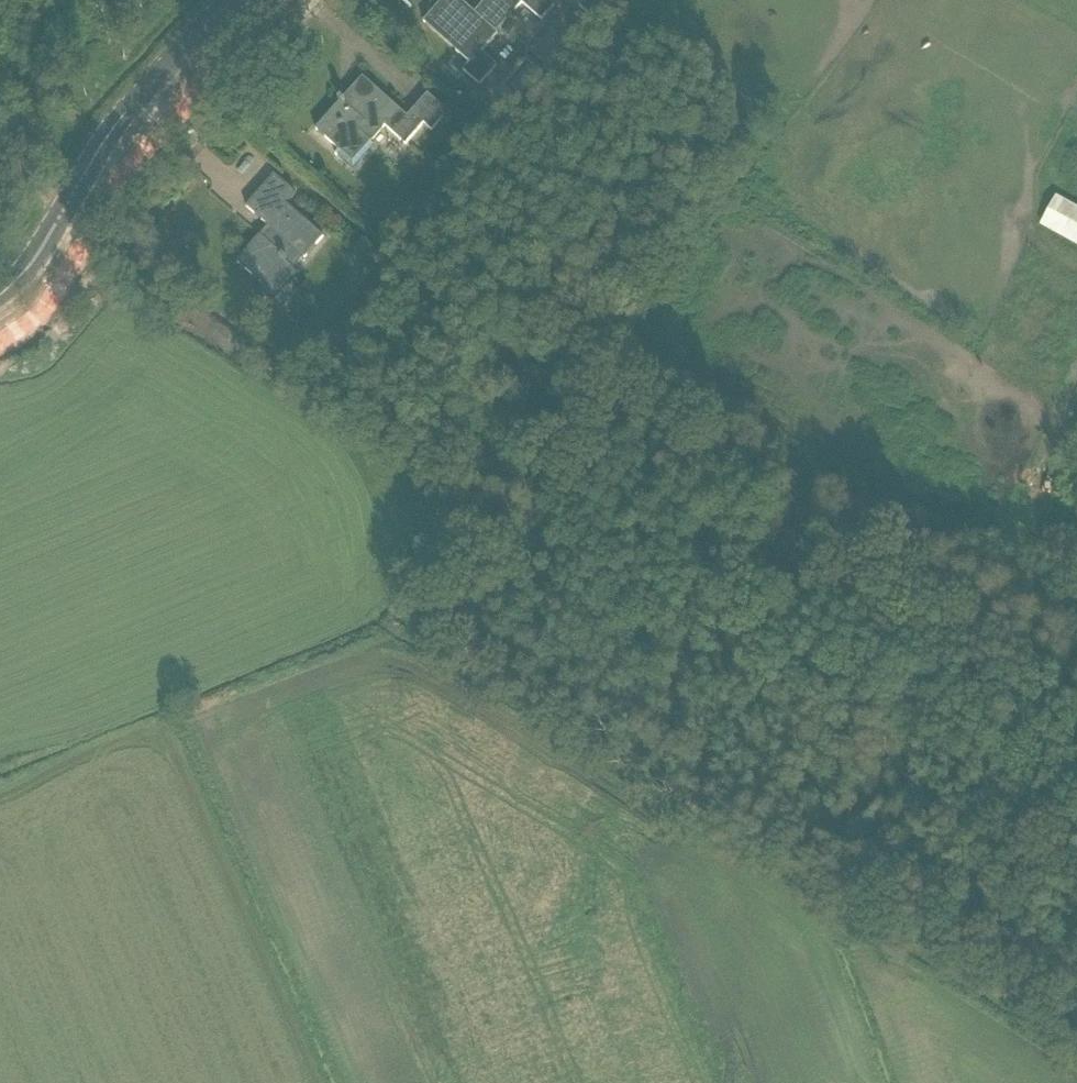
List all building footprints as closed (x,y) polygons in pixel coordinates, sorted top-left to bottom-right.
[(424,23),(470,64),(463,71),(479,85),(497,65),(481,52),(497,34),(496,32),(522,3),(541,20),(554,6),(547,0),(487,0),(475,14),(459,0),(444,0),(424,23)] [(578,5),(588,14),(594,6),(587,0),(582,0),(578,5)] [(335,155),(336,156),(337,155),(353,169),(374,146),(370,142),(385,127),(405,144),(423,124),(431,130),(448,113),(428,95),(407,117),(363,78),(316,130),(339,151),(335,155)] [(237,262),(271,292),(303,257),(304,258),(323,236),(287,204),(296,194),(274,175),(246,207),(273,230),(265,240),(260,236),(237,262)] [(1076,246),(1076,207),(1056,196),(1040,225),(1076,246)]
